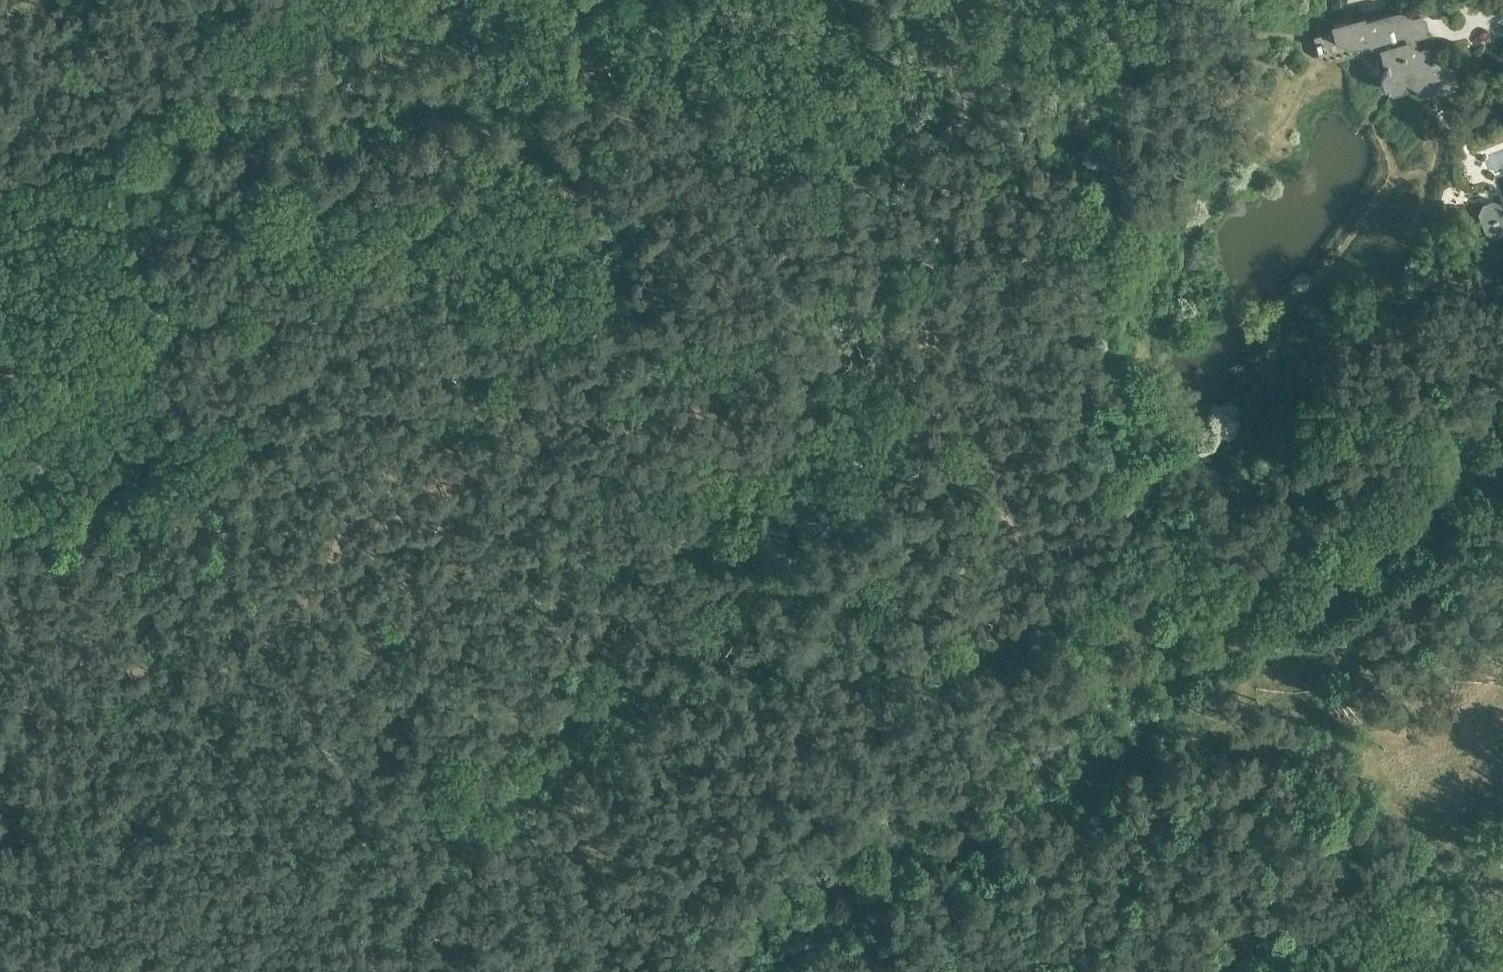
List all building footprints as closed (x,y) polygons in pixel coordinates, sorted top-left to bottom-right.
[(1389,12),(1365,19),(1364,15),(1330,24),(1332,31),(1313,36),(1319,58),(1328,63),(1359,55),(1361,56),(1380,51),(1385,70),(1381,77),(1383,84),(1384,84),(1383,87),(1392,92),(1402,90),(1407,82),(1424,91),(1456,83),(1452,69),(1418,49),(1414,37),(1422,22),(1405,12),(1402,11),(1399,10),(1397,10),(1389,12)] [(1485,233),(1495,238),(1502,234),(1502,205),(1502,204),(1492,199),(1482,204),(1477,214),(1485,233)]
